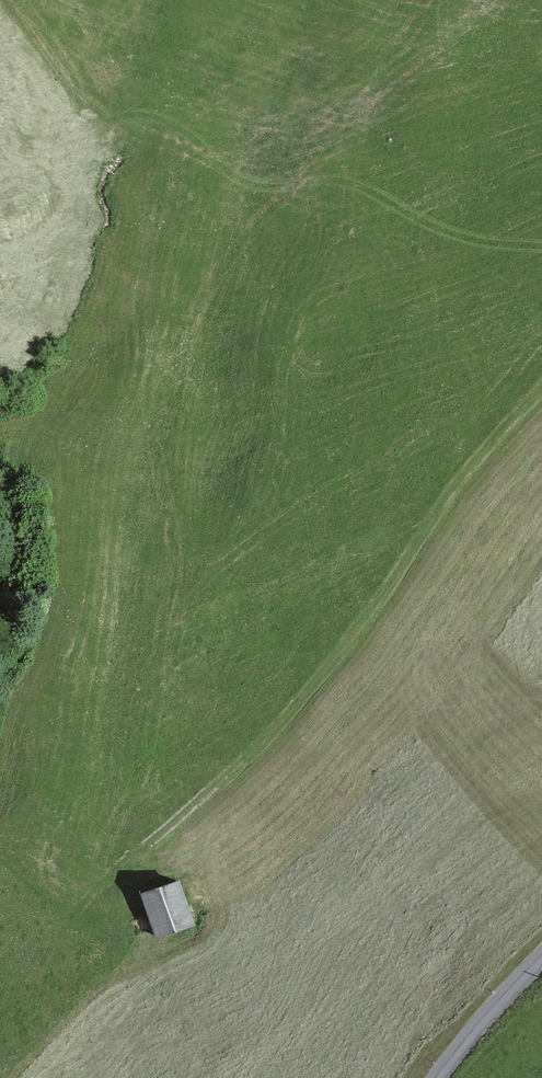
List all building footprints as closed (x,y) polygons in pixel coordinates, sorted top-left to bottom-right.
[(186,881),(143,896),(160,943),(202,928),(186,881)]
